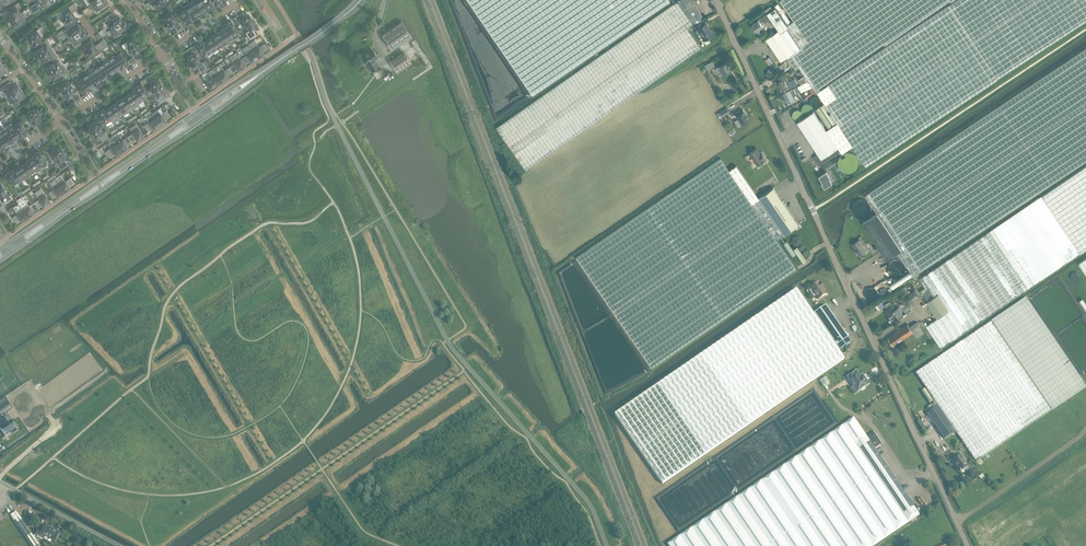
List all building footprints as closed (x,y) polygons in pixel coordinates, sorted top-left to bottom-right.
[(90,5),(96,13),(103,9),(101,6),(104,4),(104,3),(107,2),(106,0),(98,0),(90,5)] [(203,11),(195,0),(193,0),(189,3),(198,15),(203,11)] [(208,8),(203,0),(195,0),(203,11),(208,8)] [(484,24),(518,0),(467,0),(484,24)] [(484,24),(532,95),(670,1),(669,0),(518,0),(484,24)] [(687,28),(695,23),(703,18),(694,0),(679,0),(496,128),(526,170),(701,48),(687,28)] [(780,0),(794,21),(788,25),(787,26),(779,14),(771,19),(778,30),(766,39),(781,61),(787,57),(795,68),(799,66),(816,90),(817,92),(819,95),(853,146),(866,166),(997,79),(997,78),(1085,20),(1085,0),(958,0),(821,90),(819,87),(884,43),(885,45),(950,0),(781,0),(780,0)] [(66,24),(76,18),(72,12),(78,8),(76,6),(74,2),(68,7),(69,9),(63,13),(65,16),(62,18),(63,19),(62,19),(63,19),(62,20),(64,24),(65,23),(66,24)] [(6,15),(8,17),(7,18),(9,20),(23,11),(20,13),(17,8),(19,6),(17,3),(11,7),(13,10),(6,15)] [(189,3),(184,6),(192,18),(198,15),(189,3)] [(191,21),(191,20),(192,18),(184,6),(185,8),(179,12),(187,24),(191,21)] [(759,21),(752,25),(756,32),(757,31),(758,32),(760,30),(760,29),(763,27),(761,23),(764,21),(765,23),(771,19),(779,14),(775,8),(773,10),(770,7),(765,10),(767,13),(758,20),(759,21)] [(14,26),(26,17),(23,11),(9,20),(11,23),(12,23),(14,26)] [(164,23),(168,29),(174,26),(178,32),(183,28),(179,21),(177,23),(171,13),(170,14),(169,13),(165,16),(166,17),(165,18),(167,21),(164,23)] [(247,27),(250,30),(246,32),(250,39),(256,34),(252,29),(256,26),(249,15),(248,16),(248,15),(248,16),(247,15),(243,17),(244,18),(243,19),(245,22),(244,23),(247,27)] [(106,25),(107,24),(111,29),(123,20),(122,21),(119,16),(116,17),(115,17),(112,19),(110,17),(109,18),(106,20),(104,21),(106,25)] [(123,28),(127,26),(123,20),(111,29),(114,34),(113,35),(115,38),(121,34),(120,31),(123,29),(123,28)] [(227,24),(228,25),(226,27),(234,39),(240,35),(231,21),(227,24)] [(410,34),(401,21),(381,34),(391,48),(410,34)] [(700,22),(694,26),(697,30),(695,31),(701,41),(704,40),(706,44),(710,42),(708,38),(713,35),(706,23),(702,25),(700,22)] [(70,26),(63,31),(69,39),(83,29),(82,30),(78,25),(75,27),(75,26),(71,29),(70,26)] [(229,42),(234,39),(226,27),(221,30),(229,42)] [(27,38),(27,39),(28,38),(30,41),(29,41),(30,42),(31,43),(32,42),(35,45),(41,41),(39,38),(42,35),(38,29),(34,31),(33,30),(29,33),(30,34),(26,37),(27,38)] [(83,38),(87,35),(83,29),(69,39),(75,47),(81,43),(79,40),(83,38)] [(224,46),(229,42),(221,30),(216,34),(224,46)] [(223,46),(224,46),(216,34),(210,37),(218,48),(223,45),(223,46)] [(141,56),(137,50),(140,48),(138,45),(140,45),(136,40),(135,41),(133,38),(132,39),(131,37),(127,40),(128,42),(127,42),(129,45),(127,46),(130,51),(132,50),(133,52),(131,54),(135,60),(141,56)] [(213,52),(218,48),(210,37),(205,41),(213,52)] [(37,54),(38,53),(39,56),(52,47),(47,39),(40,43),(42,46),(40,48),(36,50),(37,53),(37,54)] [(254,40),(249,43),(248,44),(257,57),(263,53),(263,52),(268,49),(264,43),(259,47),(254,40)] [(84,51),(83,52),(86,56),(87,55),(88,56),(97,50),(98,52),(103,49),(104,48),(100,42),(95,46),(91,41),(85,45),(86,48),(83,50),(84,51)] [(212,51),(212,52),(213,52),(205,41),(203,42),(202,41),(198,44),(206,55),(212,51)] [(251,60),(257,57),(248,44),(247,45),(243,48),(247,55),(242,58),(246,64),(251,60)] [(51,60),(58,55),(52,47),(39,56),(41,58),(41,59),(43,61),(47,59),(49,57),(50,57),(51,60)] [(865,195),(877,213),(863,223),(879,247),(881,250),(887,260),(898,252),(913,275),(1085,159),(1085,48),(865,195)] [(371,49),(361,56),(361,58),(360,58),(362,61),(363,60),(366,64),(367,64),(371,70),(378,66),(374,59),(377,57),(371,49)] [(236,52),(230,56),(234,63),(229,67),(233,72),(238,69),(244,65),(236,52)] [(114,57),(113,55),(121,68),(128,64),(120,53),(114,57)] [(205,60),(203,61),(201,63),(195,53),(194,54),(193,54),(193,53),(189,56),(190,57),(189,57),(188,58),(190,61),(188,63),(192,69),(197,66),(201,72),(204,70),(209,66),(205,60)] [(397,72),(411,63),(405,53),(391,62),(397,72)] [(49,70),(50,72),(63,63),(58,55),(51,60),(53,62),(51,64),(47,67),(48,69),(49,70)] [(121,68),(113,55),(108,59),(115,70),(120,67),(121,68)] [(115,70),(108,59),(103,62),(110,73),(115,70)] [(707,70),(715,66),(712,61),(705,65),(707,70)] [(98,66),(105,77),(110,73),(103,62),(102,63),(103,64),(99,67),(98,66)] [(727,62),(719,66),(715,68),(717,71),(721,70),(723,75),(731,71),(727,62)] [(63,76),(69,72),(68,70),(63,63),(50,72),(52,74),(52,75),(54,78),(58,75),(60,73),(61,73),(63,76)] [(229,67),(224,70),(219,63),(214,67),(222,80),(228,76),(233,72),(229,67)] [(94,68),(93,67),(92,68),(100,80),(105,77),(98,66),(94,68)] [(209,66),(204,70),(205,73),(208,71),(213,78),(207,82),(211,87),(216,84),(217,84),(222,80),(214,67),(211,69),(209,66)] [(100,80),(92,68),(87,72),(95,84),(100,80)] [(86,72),(88,74),(83,77),(91,89),(90,87),(95,84),(87,72),(86,72)] [(808,81),(804,76),(798,81),(800,84),(808,81)] [(77,82),(84,93),(91,89),(83,77),(83,78),(77,82)] [(782,92),(789,88),(798,84),(795,78),(789,81),(788,78),(778,82),(782,92)] [(157,81),(156,82),(155,80),(151,83),(152,85),(151,85),(153,88),(151,89),(154,94),(156,93),(157,95),(155,97),(159,103),(165,99),(161,93),(164,91),(162,88),(163,88),(160,83),(159,84),(157,81)] [(787,103),(797,99),(794,94),(801,91),(802,92),(812,87),(808,81),(792,89),(793,90),(791,91),(790,90),(783,94),(787,103)] [(81,97),(76,91),(74,92),(72,90),(74,89),(71,84),(69,85),(67,82),(66,83),(66,82),(61,85),(62,86),(61,87),(63,90),(62,90),(65,95),(66,94),(68,97),(71,95),(75,101),(81,97)] [(149,95),(141,83),(135,88),(143,99),(149,95)] [(5,93),(6,93),(9,98),(21,89),(19,86),(19,87),(17,84),(10,89),(8,86),(3,90),(2,90),(5,93)] [(135,88),(136,89),(131,93),(139,105),(138,102),(143,99),(135,88)] [(23,93),(23,92),(21,89),(9,98),(12,102),(11,103),(14,107),(19,103),(18,100),(24,95),(23,93)] [(139,105),(131,93),(126,96),(134,108),(139,105)] [(819,95),(791,113),(797,122),(818,154),(814,157),(819,165),(840,151),(842,153),(853,146),(819,95)] [(134,108),(126,96),(120,100),(129,112),(134,108)] [(129,112),(120,100),(115,103),(123,115),(129,112)] [(123,115),(115,103),(110,107),(118,119),(117,116),(122,113),(123,116),(123,115)] [(105,110),(104,108),(104,109),(113,122),(118,119),(110,107),(105,110)] [(727,107),(719,112),(722,117),(730,112),(727,107)] [(34,128),(41,123),(39,120),(40,119),(38,116),(40,115),(37,110),(36,111),(35,110),(35,111),(33,108),(26,113),(29,116),(30,119),(29,120),(34,128)] [(111,120),(113,122),(104,109),(98,113),(105,124),(111,120)] [(161,114),(157,109),(152,113),(159,124),(165,120),(170,116),(166,110),(161,114)] [(738,119),(734,121),(738,127),(742,125),(749,120),(742,109),(735,114),(738,119)] [(153,128),(154,128),(159,124),(152,113),(150,110),(144,114),(149,121),(144,125),(148,131),(153,128)] [(13,125),(11,123),(20,136),(21,136),(25,133),(26,133),(27,132),(24,129),(26,128),(23,123),(21,124),(19,121),(13,125)] [(97,126),(95,123),(94,123),(93,122),(89,125),(90,126),(89,127),(91,130),(89,131),(93,135),(94,134),(96,137),(99,135),(103,141),(108,137),(104,131),(102,133),(100,130),(102,129),(98,125),(97,126)] [(20,136),(11,123),(6,126),(15,139),(17,137),(17,136),(19,135),(20,137),(20,136)] [(130,128),(133,133),(128,136),(132,142),(137,139),(143,135),(136,124),(130,128)] [(15,139),(6,126),(1,130),(9,142),(11,140),(12,141),(15,139)] [(1,130),(0,130),(0,140),(4,146),(7,144),(7,143),(9,142),(1,130)] [(127,146),(132,142),(128,136),(123,139),(117,132),(111,135),(114,139),(121,150),(127,146)] [(116,154),(121,150),(114,139),(108,142),(111,147),(106,151),(110,157),(115,153),(116,154)] [(61,149),(60,150),(60,149),(59,149),(58,147),(57,148),(56,146),(51,149),(52,151),(51,152),(53,155),(55,157),(53,158),(61,170),(68,165),(64,159),(65,158),(62,155),(64,153),(61,149)] [(763,162),(765,160),(764,159),(765,158),(761,152),(760,153),(756,148),(749,153),(757,165),(759,164),(761,164),(763,163),(763,162)] [(33,155),(42,169),(42,168),(48,164),(44,159),(46,158),(43,153),(42,154),(39,151),(38,151),(38,152),(34,154),(33,155)] [(32,158),(31,157),(28,159),(37,172),(42,169),(33,155),(34,157),(32,158)] [(720,158),(576,257),(651,367),(796,268),(776,240),(784,235),(798,225),(773,188),(758,198),(736,165),(729,170),(720,158)] [(25,161),(26,162),(24,164),(31,174),(36,171),(37,172),(28,159),(25,161)] [(21,165),(21,164),(18,166),(25,178),(31,174),(24,164),(21,165)] [(919,279),(925,287),(919,291),(937,318),(926,326),(941,348),(1085,248),(1085,164),(919,279)] [(14,170),(13,169),(12,169),(20,181),(25,178),(18,166),(15,168),(16,169),(14,170)] [(13,184),(19,180),(20,181),(12,169),(11,169),(11,170),(7,172),(6,173),(7,173),(6,173),(8,177),(7,178),(10,182),(11,181),(13,184)] [(826,170),(818,175),(822,181),(821,182),(825,187),(832,182),(829,177),(830,176),(826,170)] [(61,174),(55,178),(64,191),(69,187),(74,183),(71,177),(65,181),(61,174)] [(49,196),(51,199),(58,194),(58,195),(64,191),(55,178),(53,175),(47,179),(54,189),(48,193),(50,195),(49,196)] [(6,191),(4,188),(2,185),(0,186),(0,197),(2,200),(3,199),(6,203),(13,198),(10,194),(9,195),(6,191)] [(41,188),(35,192),(39,199),(34,202),(38,208),(43,204),(43,205),(49,201),(49,200),(51,199),(49,196),(48,197),(45,193),(45,194),(41,188)] [(22,196),(19,198),(16,199),(16,200),(18,203),(27,216),(33,212),(33,211),(38,208),(34,202),(29,206),(22,196)] [(22,219),(27,216),(18,203),(13,206),(17,213),(12,217),(16,223),(21,219),(22,219)] [(859,240),(852,244),(859,255),(867,250),(859,240)] [(813,286),(811,288),(819,299),(826,294),(823,290),(824,289),(820,283),(819,284),(818,283),(816,284),(815,283),(814,283),(812,284),(812,285),(813,286)] [(910,303),(919,296),(915,291),(910,294),(905,287),(901,289),(906,297),(910,303)] [(797,289),(701,355),(749,424),(844,359),(839,351),(813,314),(797,289)] [(1026,298),(916,374),(938,407),(939,407),(956,432),(976,462),(1085,387),(1085,386),(1026,298)] [(848,338),(826,305),(813,314),(839,351),(851,342),(848,338)] [(899,307),(894,311),(891,307),(885,311),(890,318),(893,316),(896,319),(903,314),(899,307)] [(917,322),(909,327),(913,332),(917,338),(924,333),(917,322)] [(913,332),(909,327),(908,324),(888,337),(894,346),(913,332)] [(749,424),(701,355),(659,384),(615,414),(662,484),(706,454),(749,424)] [(856,371),(848,377),(853,386),(851,387),(855,393),(859,391),(861,389),(862,389),(865,388),(865,387),(868,384),(863,376),(860,377),(856,371)] [(823,386),(829,382),(826,377),(824,379),(824,378),(819,381),(823,386)] [(0,401),(0,413),(9,406),(4,398),(0,401)] [(945,440),(956,432),(939,407),(938,407),(927,414),(945,440)] [(0,416),(0,421),(2,424),(0,426),(0,429),(4,434),(11,429),(12,431),(16,429),(15,426),(10,419),(9,420),(4,413),(0,416)] [(853,418),(668,544),(669,545),(872,545),(907,522),(919,514),(875,449),(882,444),(882,445),(883,445),(873,431),(874,432),(867,437),(853,418)] [(961,455),(953,461),(958,468),(957,468),(960,473),(969,467),(961,455)] [(11,516),(31,545),(40,545),(17,512),(11,516)] [(39,530),(36,534),(38,535),(37,537),(42,540),(43,538),(44,535),(56,542),(60,533),(45,525),(42,532),(39,530)]
